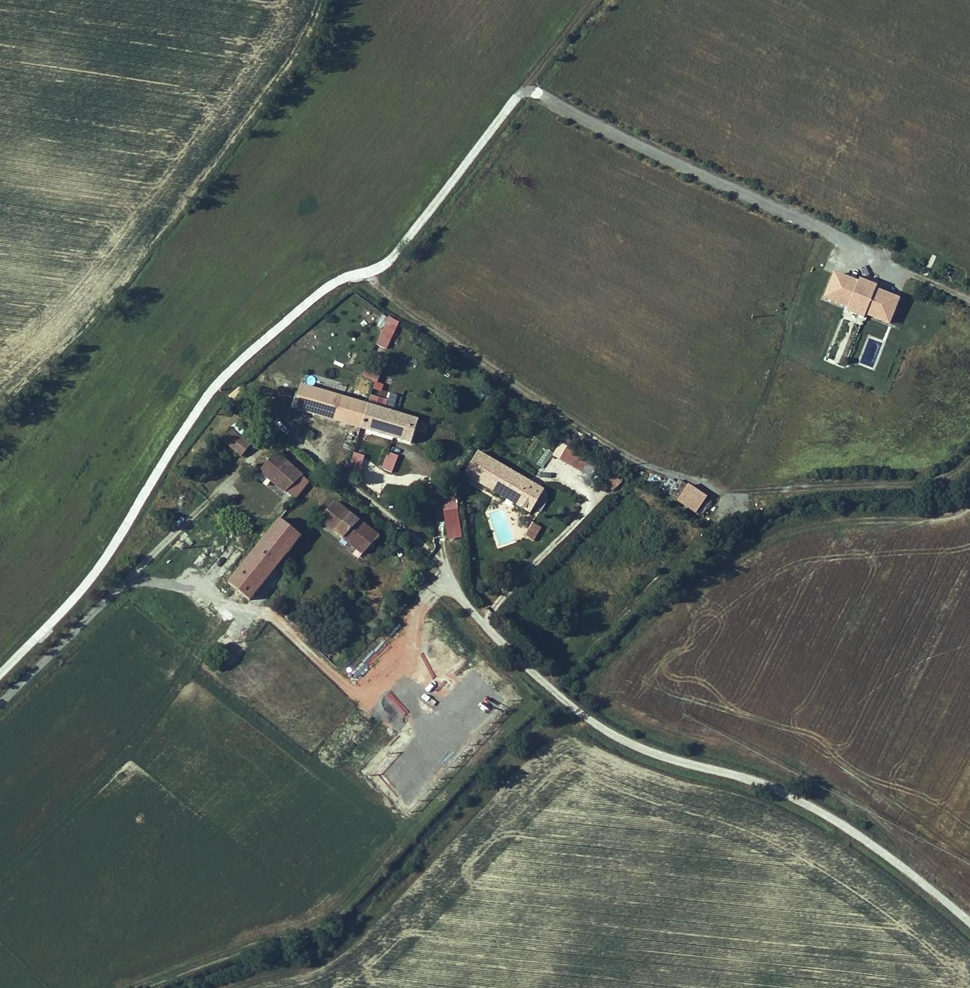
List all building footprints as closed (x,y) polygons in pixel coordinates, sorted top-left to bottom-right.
[(838,269),(827,295),(894,322),(904,295),(838,269)] [(358,303),(354,310),(369,319),(373,312),(358,303)] [(375,344),(386,349),(399,322),(388,316),(375,344)] [(377,380),(378,372),(363,370),(362,378),(377,380)] [(414,440),(421,417),(305,382),(298,406),(414,440)] [(222,438),(241,455),(250,445),(231,428),(222,438)] [(568,443),(559,459),(591,478),(600,463),(568,443)] [(467,473),(532,511),(546,487),(482,449),(467,473)] [(258,475),(282,497),(305,473),(280,450),(258,475)] [(387,451),(381,468),(392,472),(398,455),(387,451)] [(352,452),(350,464),(362,465),(364,454),(352,452)] [(613,471),(603,482),(611,490),(622,479),(613,471)] [(661,488),(666,478),(656,472),(651,482),(661,488)] [(705,495),(677,480),(672,488),(701,503),(705,495)] [(448,540),(462,536),(453,496),(439,499),(448,540)] [(338,497),(321,517),(364,554),(381,533),(338,497)] [(233,579),(254,596),(305,535),(284,517),(233,579)] [(535,520),(526,534),(536,541),(546,527),(535,520)]
